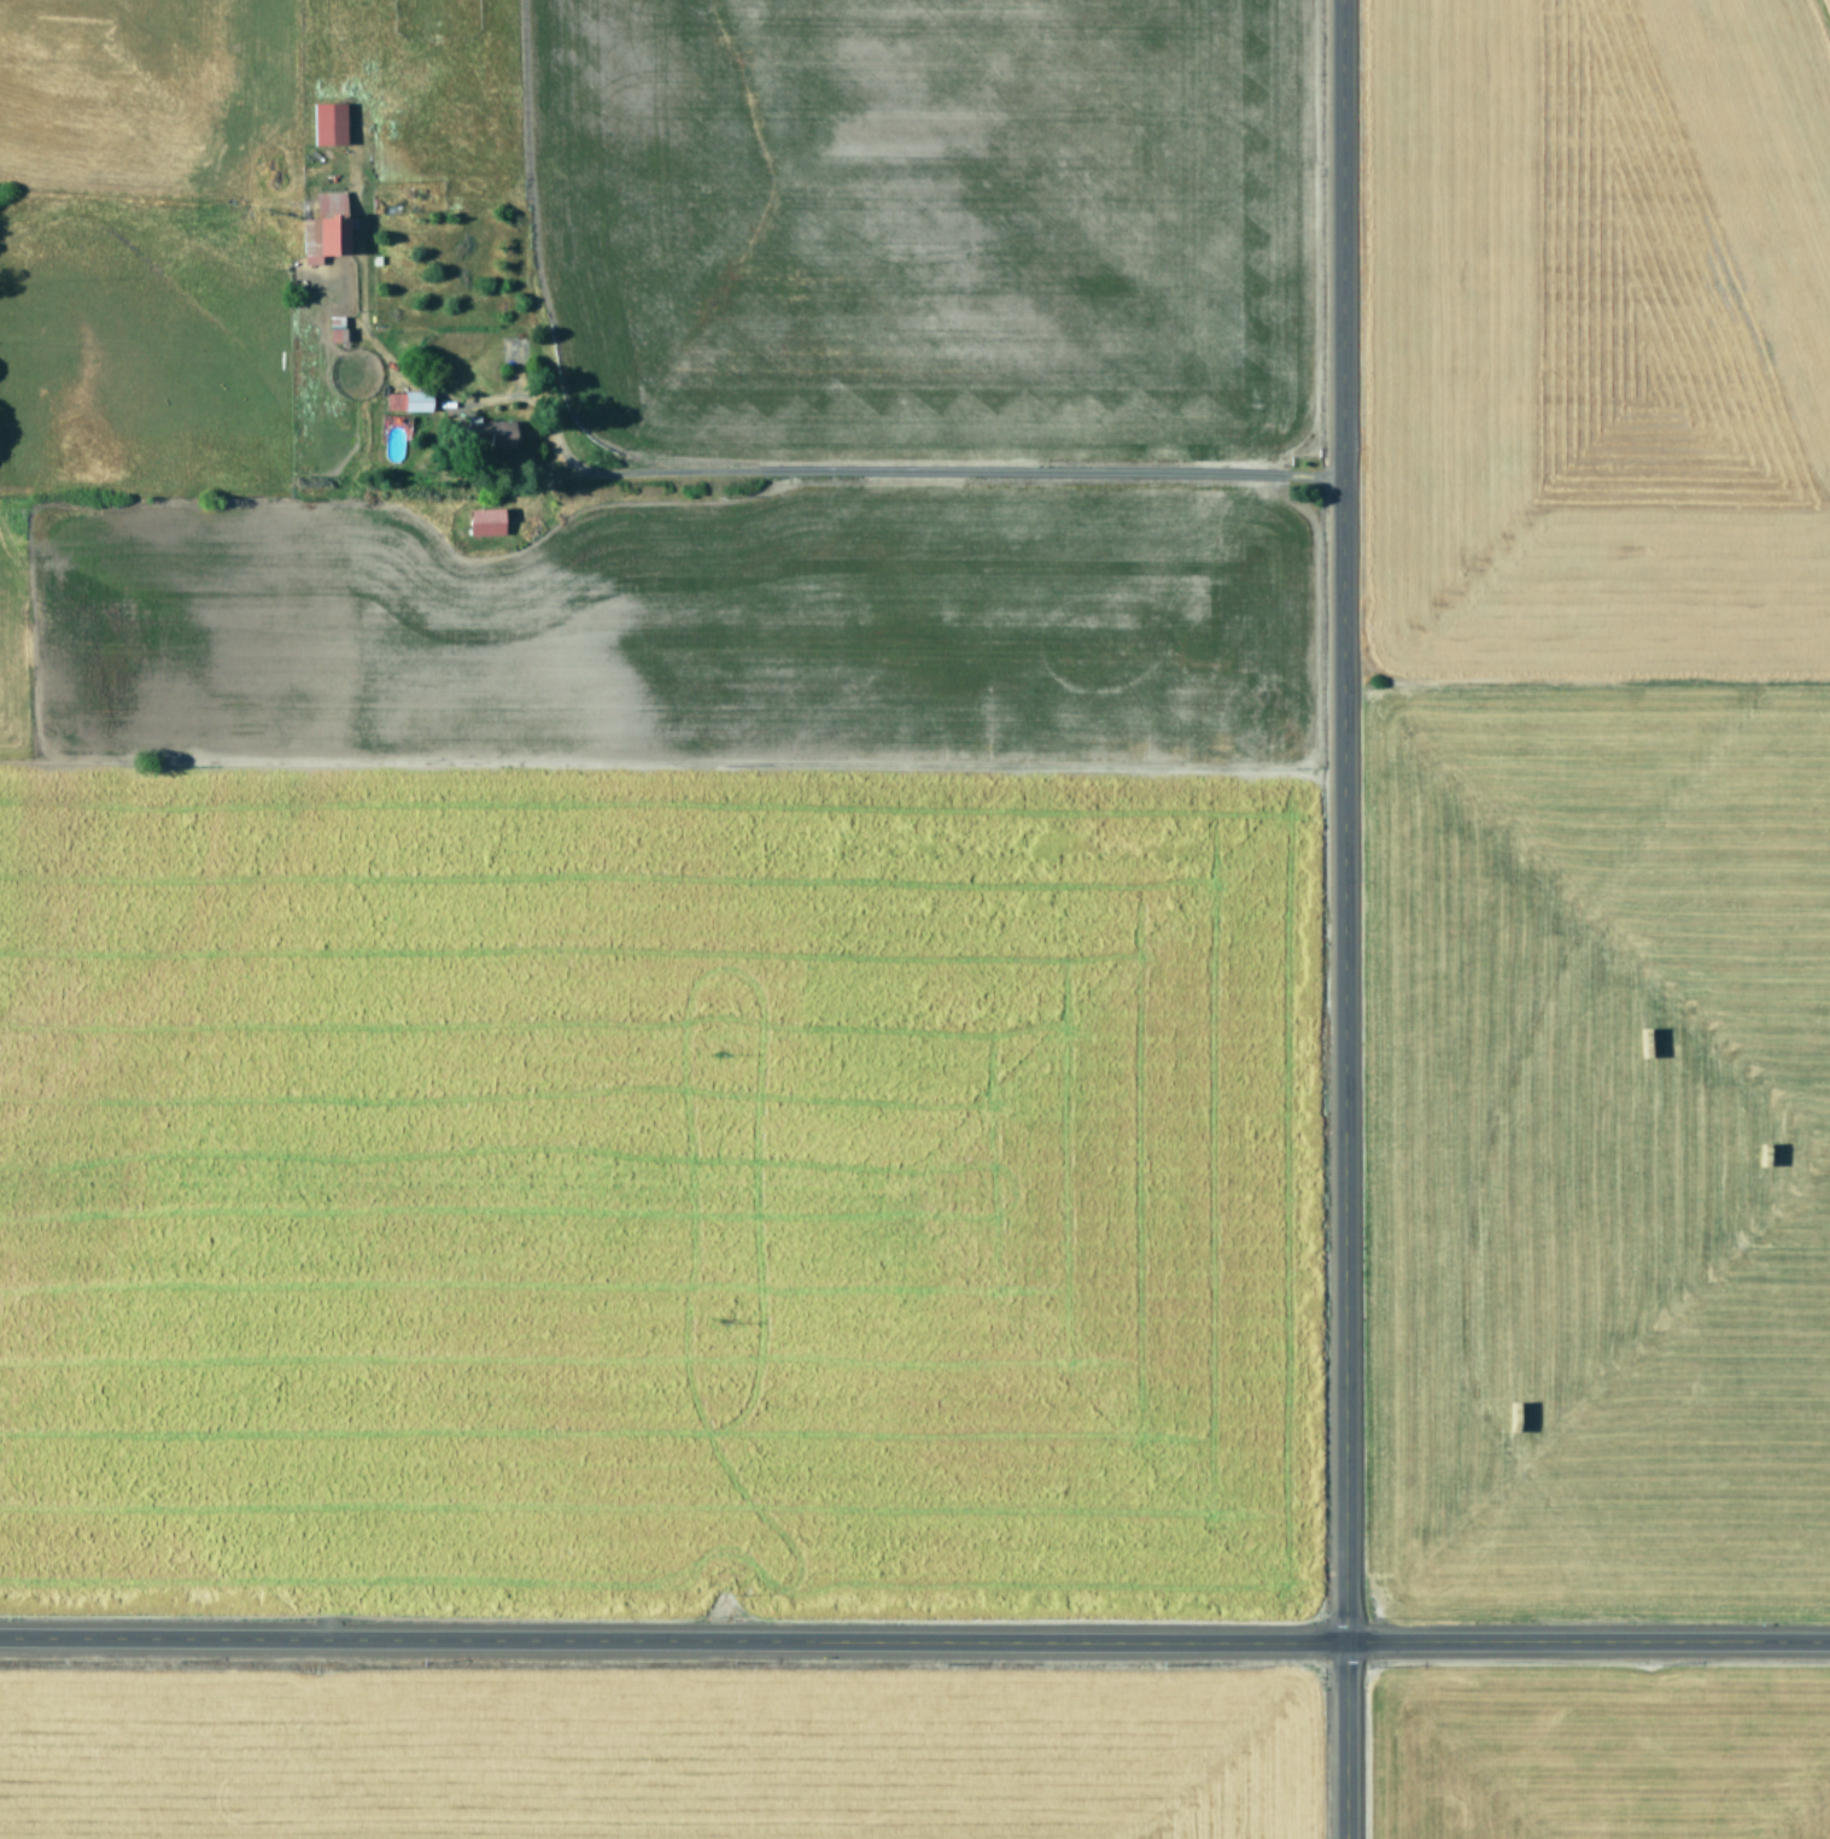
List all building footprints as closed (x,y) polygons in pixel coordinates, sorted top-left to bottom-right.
[(341,102),(309,103),(310,144),(342,144),(341,102)] [(299,264),(318,264),(317,254),(343,254),(342,214),(342,191),(312,192),(312,217),(298,218),(299,264)] [(428,391),(401,391),(400,411),(427,411),(428,391)] [(509,422),(463,421),(462,445),(508,446),(509,422)] [(499,508),(465,509),(466,535),(501,533),(499,508)]
